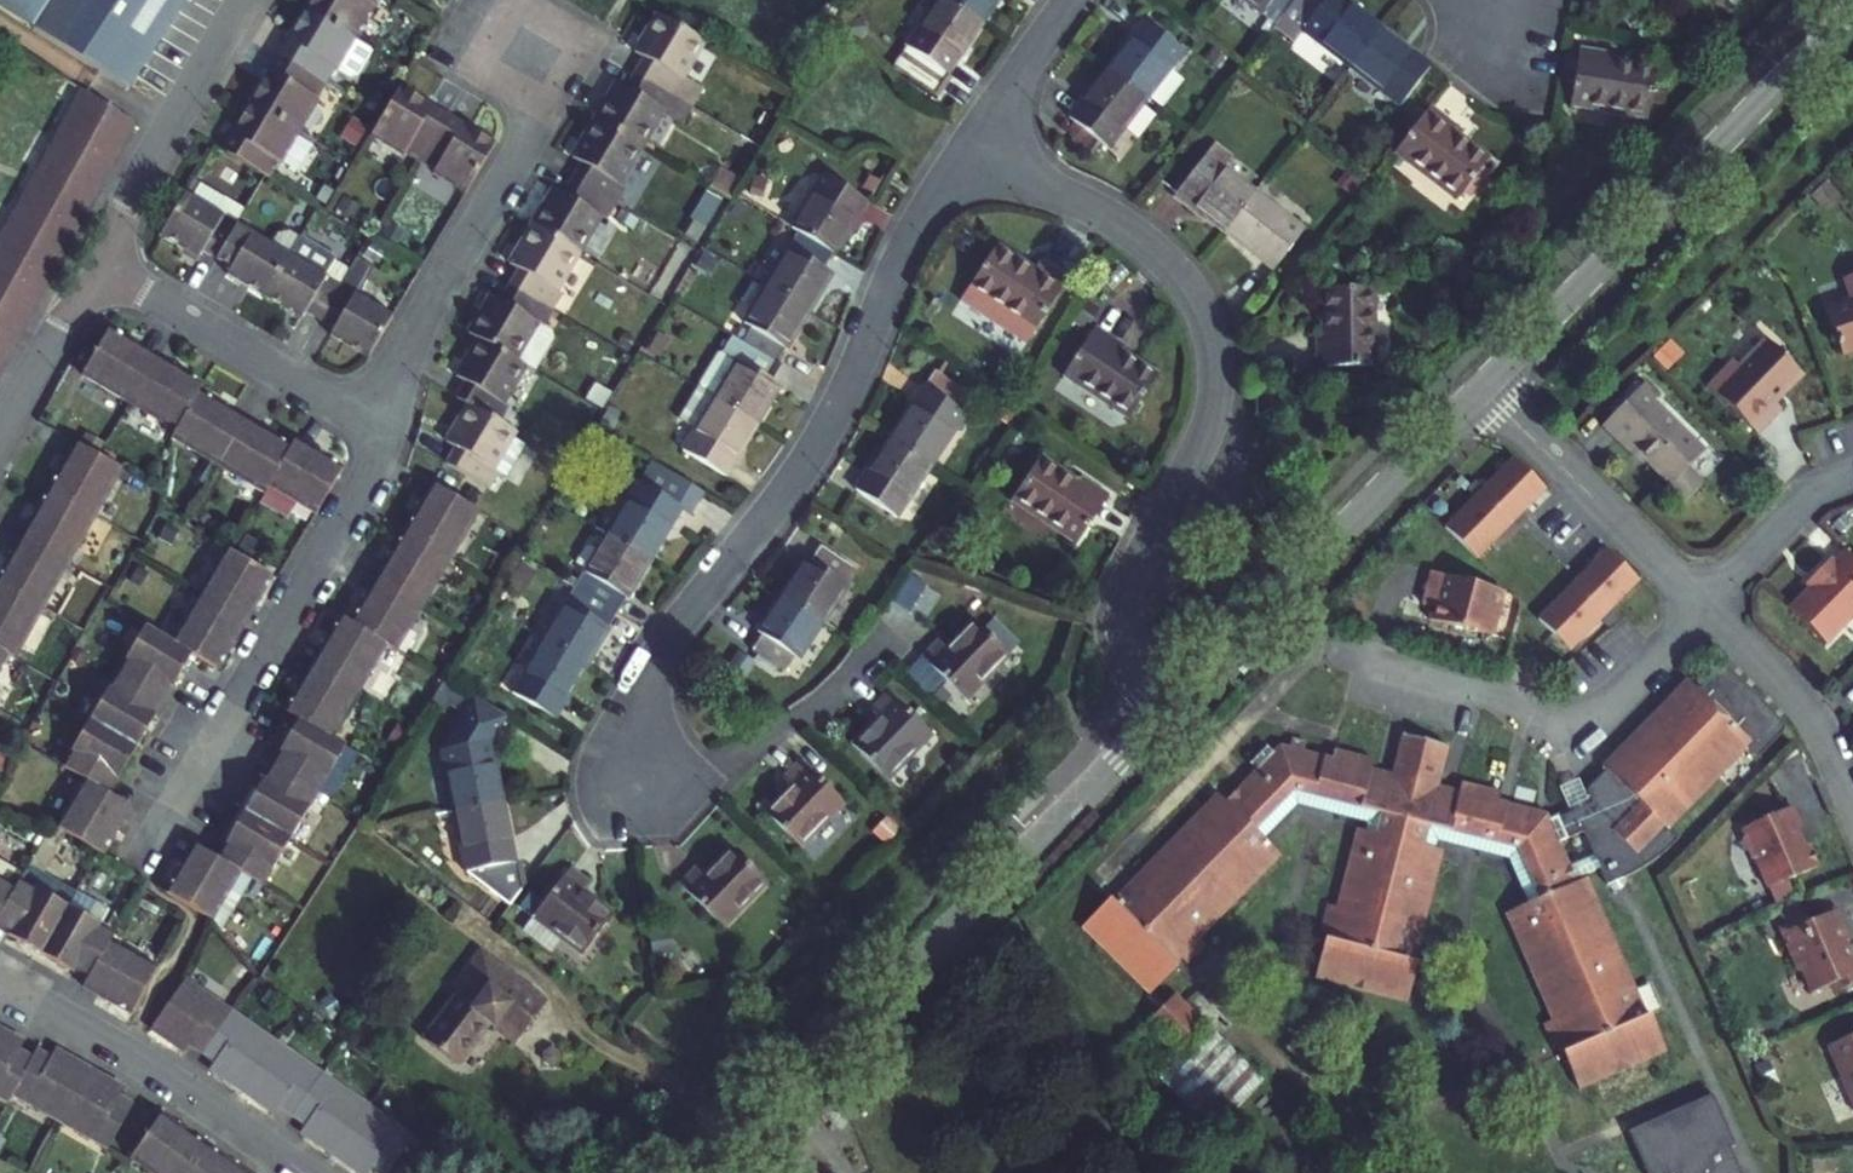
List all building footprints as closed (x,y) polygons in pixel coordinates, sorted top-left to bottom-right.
[(185,0),(0,0),(0,8),(81,61),(127,90),(185,0)] [(375,0),(312,0),(306,10),(355,39),(374,7),(372,6),(375,0)] [(908,47),(947,74),(981,23),(947,0),(940,0),(908,47)] [(997,0),(947,0),(981,23),(997,0)] [(1263,13),(1273,0),(1246,0),(1263,13)] [(1263,13),(1277,23),(1295,0),(1273,0),(1263,13)] [(1327,0),(1295,0),(1277,23),(1274,27),(1295,42),(1304,31),(1327,0)] [(1304,31),(1352,67),(1381,29),(1342,0),(1327,0),(1304,31)] [(337,68),(355,39),(306,10),(278,56),(325,84),(334,69),(336,70),(337,68)] [(646,56),(683,78),(704,42),(657,14),(636,50),(646,56)] [(1145,21),(1108,70),(1145,99),(1183,50),(1145,21)] [(1381,29),(1352,67),(1401,104),(1430,66),(1381,29)] [(355,39),(337,68),(349,75),(356,74),(371,48),(355,39)] [(952,77),(947,74),(908,47),(894,67),(939,97),(952,77)] [(1612,53),(1579,48),(1570,103),(1648,115),(1655,68),(1611,62),(1612,53)] [(325,84),(278,56),(251,103),(300,132),(318,101),(316,99),(325,84)] [(703,90),(683,78),(646,56),(636,73),(693,107),(703,90)] [(1145,99),(1108,70),(1070,119),(1107,148),(1145,99)] [(625,90),(663,112),(682,124),(693,107),(636,73),(625,90)] [(642,148),(663,112),(625,90),(616,84),(595,120),(642,148)] [(405,153),(432,107),(397,87),(369,135),(404,155),(405,153)] [(138,124),(81,92),(0,236),(0,371),(138,124)] [(282,162),(297,136),(300,132),(251,103),(223,151),(270,178),(279,163),(281,164),(282,162)] [(1430,105),(1396,150),(1459,197),(1487,159),(1452,132),(1457,126),(1430,105)] [(432,107),(405,153),(419,161),(446,116),(432,107)] [(419,161),(432,169),(459,123),(446,116),(419,161)] [(582,163),(619,185),(642,148),(595,120),(572,157),(582,163)] [(492,142),(459,123),(432,169),(430,172),(463,191),(492,142)] [(315,146),(297,136),(282,162),(299,172),(315,146)] [(1226,231),(1255,193),(1223,169),(1233,157),(1215,144),(1177,194),(1226,231)] [(625,188),(619,185),(582,163),(573,179),(616,204),(625,188)] [(741,182),(721,169),(710,187),(731,200),(741,182)] [(823,175),(790,229),(799,234),(831,254),(864,200),(823,175)] [(564,194),(601,217),(606,220),(616,204),(573,179),(564,194)] [(193,197),(224,215),(231,203),(200,185),(193,197)] [(579,254),(601,217),(564,194),(554,188),(532,226),(579,254)] [(203,251),(224,215),(193,197),(185,193),(161,234),(199,257),(203,251)] [(1255,193),(1226,231),(1275,269),(1304,231),(1255,193)] [(238,224),(224,215),(203,251),(217,259),(238,224)] [(251,223),(247,229),(252,232),(258,235),(262,229),(251,223)] [(231,267),(252,232),(247,229),(238,224),(217,259),(231,267)] [(519,269),(556,291),(579,254),(532,226),(509,263),(519,269)] [(264,296),(289,254),(272,244),(258,235),(252,232),(231,267),(227,274),(264,296)] [(272,244),(289,254),(299,237),(290,232),(278,234),(272,244)] [(831,254),(799,234),(766,287),(808,312),(832,274),(823,268),(831,254)] [(305,311),(334,261),(336,259),(299,237),(289,254),(264,296),(301,317),(305,311)] [(996,247),(970,287),(1036,329),(1069,278),(1041,259),(1033,271),(996,247)] [(334,261),(305,311),(320,320),(349,270),(334,261)] [(320,320),(335,329),(356,294),(368,273),(353,264),(349,270),(320,320)] [(562,295),(556,291),(519,269),(510,285),(553,310),(562,295)] [(501,300),(543,326),(553,310),(510,285),(501,300)] [(744,344),(776,364),(808,312),(766,287),(744,324),(752,330),(744,344)] [(1325,334),(1317,334),(1318,368),(1373,367),(1372,289),(1325,290),(1325,334)] [(356,294),(335,329),(331,335),(368,357),(393,315),(356,294)] [(543,326),(501,300),(491,295),(468,332),(478,338),(521,363),(543,326)] [(962,299),(954,311),(1018,353),(1026,341),(962,299)] [(1826,309),(1843,355),(1852,351),(1852,299),(1826,309)] [(543,326),(521,363),(525,366),(535,372),(554,339),(552,331),(543,326)] [(1095,328),(1064,374),(1129,418),(1156,378),(1119,353),(1124,347),(1095,328)] [(176,431),(199,391),(204,384),(171,365),(166,372),(139,355),(143,348),(110,329),(82,375),(176,431)] [(732,337),(700,390),(756,424),(779,386),(778,385),(787,370),(776,364),(744,344),(732,337)] [(466,382),(503,404),(525,366),(521,363),(478,338),(456,376),(466,382)] [(1734,362),(1710,386),(1758,433),(1782,409),(1775,402),(1803,374),(1768,339),(1740,367),(1734,362)] [(171,365),(143,348),(139,355),(166,372),(171,365)] [(935,372),(890,438),(930,465),(965,414),(955,407),(965,392),(935,372)] [(508,407),(503,404),(466,382),(457,397),(468,404),(499,422),(508,407)] [(1644,385),(1603,426),(1643,465),(1647,461),(1670,483),(1665,488),(1682,505),(1703,484),(1687,468),(1703,452),(1652,403),(1657,398),(1644,385)] [(679,420),(696,431),(683,452),(724,477),(756,424),(700,390),(698,389),(679,420)] [(269,486),(292,446),(260,427),(256,434),(228,417),(232,410),(199,391),(176,431),(172,438),(265,493),(269,486)] [(456,448),(498,473),(506,478),(526,444),(513,437),(515,432),(499,422),(468,404),(446,442),(456,448)] [(260,427),(232,410),(228,417),(256,434),(260,427)] [(896,517),(930,465),(890,438),(856,490),(896,517)] [(296,439),(292,446),(307,454),(311,448),(296,439)] [(67,458),(74,462),(82,447),(75,443),(67,458)] [(307,454),(292,446),(269,486),(316,514),(330,491),(344,467),(311,448),(307,454)] [(16,657),(122,469),(82,447),(74,462),(67,458),(30,523),(37,527),(21,555),(14,551),(0,575),(0,668),(9,653),(16,657)] [(489,489),(498,473),(456,448),(446,463),(489,489)] [(1477,558),(1546,488),(1514,457),(1446,527),(1477,558)] [(1039,460),(1012,500),(1077,543),(1109,497),(1080,478),(1076,485),(1039,460)] [(704,493),(651,462),(639,482),(640,482),(608,536),(649,560),(680,508),(691,515),(704,493)] [(433,484),(424,499),(431,503),(440,488),(433,484)] [(351,622),(387,644),(398,650),(479,511),(440,488),(431,503),(424,499),(386,563),(393,567),(376,595),(369,591),(351,622)] [(30,523),(14,551),(21,555),(37,527),(30,523)] [(608,536),(576,588),(618,613),(649,560),(608,536)] [(782,596),(822,622),(846,585),(842,582),(852,567),(820,546),(810,561),(807,559),(782,596)] [(171,642),(192,654),(218,670),(237,637),(230,633),(247,604),(254,608),(273,576),(227,548),(171,642)] [(1639,580),(1607,548),(1539,618),(1570,649),(1639,580)] [(1790,608),(1826,643),(1852,615),(1852,557),(1852,556),(1846,551),(1835,563),(1830,558),(1806,583),(1810,588),(1790,608)] [(386,563),(369,591),(376,595),(393,567),(386,563)] [(1503,592),(1431,572),(1422,604),(1436,608),(1433,620),(1490,636),(1503,592)] [(576,588),(545,641),(586,666),(618,613),(576,588)] [(782,596),(758,632),(762,635),(752,650),(784,671),(794,656),(797,658),(822,622),(782,596)] [(230,633),(237,637),(254,608),(247,604),(230,633)] [(299,719),(332,738),(387,644),(351,622),(341,617),(322,649),(329,653),(312,681),(305,677),(285,710),(299,719)] [(937,640),(921,657),(965,699),(1008,655),(973,622),(947,649),(937,640)] [(172,687),(192,654),(171,642),(145,627),(90,721),(136,748),(156,715),(149,711),(165,683),(172,687)] [(586,666),(545,641),(513,694),(554,719),(586,666)] [(322,649),(305,677),(312,681),(329,653),(322,649)] [(1752,744),(1747,750),(1756,759),(1787,727),(1722,662),(1696,690),(1752,744)] [(1668,830),(1747,750),(1752,744),(1696,690),(1686,680),(1602,767),(1606,771),(1668,830)] [(149,711),(156,715),(172,687),(165,683),(149,711)] [(881,717),(854,745),(889,778),(932,734),(888,691),(871,708),(881,717)] [(505,718),(470,697),(442,744),(456,812),(503,803),(490,742),(505,718)] [(244,812),(291,839),(310,806),(326,780),(346,746),(332,738),(299,719),(280,751),(287,755),(270,784),(263,779),(244,812)] [(118,780),(136,748),(90,721),(62,767),(84,780),(102,790),(111,776),(118,780)] [(1437,840),(1509,859),(1547,814),(1497,801),(1499,793),(1461,783),(1459,792),(1438,786),(1448,746),(1402,735),(1392,775),(1371,769),(1373,761),(1335,751),(1333,760),(1304,753),(1306,744),(1292,741),(1290,749),(1280,747),(1295,804),(1368,823),(1437,840)] [(1262,838),(1295,804),(1280,747),(1273,753),(1267,747),(1249,764),(1256,771),(1225,802),(1262,838)] [(280,751),(263,779),(270,784),(287,755),(280,751)] [(765,814),(800,847),(843,803),(800,760),(783,778),(792,787),(765,814)] [(1678,839),(1668,830),(1606,771),(1586,791),(1592,804),(1590,805),(1570,813),(1557,818),(1557,817),(1549,820),(1576,878),(1600,869),(1607,885),(1610,889),(1615,891),(1620,890),(1623,886),(1625,883),(1624,877),(1638,870),(1645,865),(1653,860),(1662,854),(1670,847),(1678,839)] [(102,790),(109,795),(118,780),(111,776),(102,790)] [(1579,779),(1559,787),(1570,813),(1590,805),(1579,779)] [(109,795),(102,790),(84,780),(56,828),(103,856),(122,823),(115,818),(124,803),(109,795)] [(336,787),(326,780),(310,806),(321,812),(336,787)] [(1280,855),(1262,838),(1225,802),(1217,794),(1112,902),(1176,963),(1181,958),(1188,964),(1206,945),(1199,939),(1280,855)] [(115,818),(122,823),(131,808),(124,803),(115,818)] [(503,803),(456,812),(468,871),(511,906),(526,886),(521,862),(515,863),(503,803)] [(1794,830),(1801,827),(1792,807),(1741,829),(1744,837),(1742,838),(1752,860),(1755,859),(1768,889),(1788,880),(1818,867),(1809,847),(1800,843),(1794,830)] [(263,886),(291,839),(244,812),(225,844),(233,848),(224,863),(241,872),(263,886)] [(1578,882),(1576,878),(1549,820),(1547,814),(1509,859),(1529,904),(1578,882)] [(1435,849),(1437,840),(1368,823),(1366,832),(1357,830),(1337,907),(1328,905),(1321,931),(1330,933),(1415,957),(1443,851),(1435,849)] [(217,858),(224,863),(233,848),(225,844),(217,858)] [(194,845),(185,860),(192,864),(201,849),(194,845)] [(241,872),(224,863),(217,858),(201,849),(192,864),(185,860),(166,893),(207,917),(212,920),(214,918),(230,890),(241,872)] [(766,882),(732,849),(705,876),(695,867),(679,884),(723,926),(766,882)] [(17,887),(21,880),(88,918),(96,903),(29,866),(23,876),(0,863),(0,878),(17,887)] [(572,868),(535,916),(562,937),(583,954),(613,916),(583,893),(590,883),(572,868)] [(21,880),(17,887),(0,878),(0,921),(13,929),(9,936),(74,972),(78,965),(92,973),(88,980),(102,988),(98,995),(131,1014),(158,967),(110,940),(114,933),(88,918),(21,880)] [(1563,1044),(1566,1051),(1646,1016),(1587,878),(1578,882),(1529,904),(1506,914),(1552,1020),(1544,1023),(1554,1048),(1563,1044)] [(1788,880),(1768,889),(1776,906),(1795,897),(1788,880)] [(240,896),(230,890),(214,918),(224,924),(240,896)] [(1178,965),(1176,963),(1112,902),(1110,900),(1082,928),(1150,994),(1178,965)] [(1778,911),(1785,926),(1805,917),(1799,902),(1778,911)] [(1838,982),(1841,990),(1852,985),(1852,959),(1845,942),(1851,939),(1838,909),(1808,922),(1806,916),(1805,917),(1785,926),(1778,928),(1797,973),(1801,971),(1811,994),(1838,982)] [(562,937),(535,916),(525,928),(552,950),(562,937)] [(9,936),(13,929),(0,921),(0,931),(9,936)] [(1418,958),(1415,957),(1330,933),(1328,940),(1325,940),(1315,979),(1407,1003),(1418,958)] [(480,952),(475,958),(498,974),(502,969),(480,952)] [(489,1024),(494,1027),(499,1020),(520,1036),(546,1002),(502,969),(498,974),(475,958),(453,988),(458,992),(423,1039),(458,1066),(489,1024)] [(78,965),(74,972),(88,980),(92,973),(78,965)] [(102,988),(88,980),(83,987),(98,995),(102,988)] [(151,1029),(184,1051),(189,1043),(215,1061),(210,1069),(274,1114),(280,1106),(307,1125),(301,1132),(360,1172),(368,1172),(371,1169),(377,1172),(388,1172),(394,1165),(413,1137),(185,980),(151,1029)] [(1205,1023),(1175,993),(1147,1022),(1177,1052),(1205,1023)] [(1649,1015),(1646,1016),(1566,1051),(1563,1052),(1578,1090),(1666,1052),(1649,1015)] [(499,1020),(494,1027),(515,1044),(520,1036),(499,1020)] [(1264,1081),(1208,1028),(1159,1079),(1214,1132),(1264,1081)] [(119,1096),(124,1088),(55,1050),(50,1058),(37,1050),(32,1059),(18,1051),(23,1043),(0,1030),(0,1097),(8,1102),(12,1093),(108,1147),(133,1104),(119,1096)] [(1828,1046),(1852,1104),(1852,1035),(1828,1046)] [(1629,1132),(1648,1172),(1741,1172),(1730,1148),(1736,1146),(1713,1094),(1629,1132)] [(176,1124),(161,1114),(156,1121),(171,1131),(176,1124)] [(237,1166),(176,1124),(171,1131),(156,1121),(130,1158),(151,1172),(232,1172),(237,1166)]
